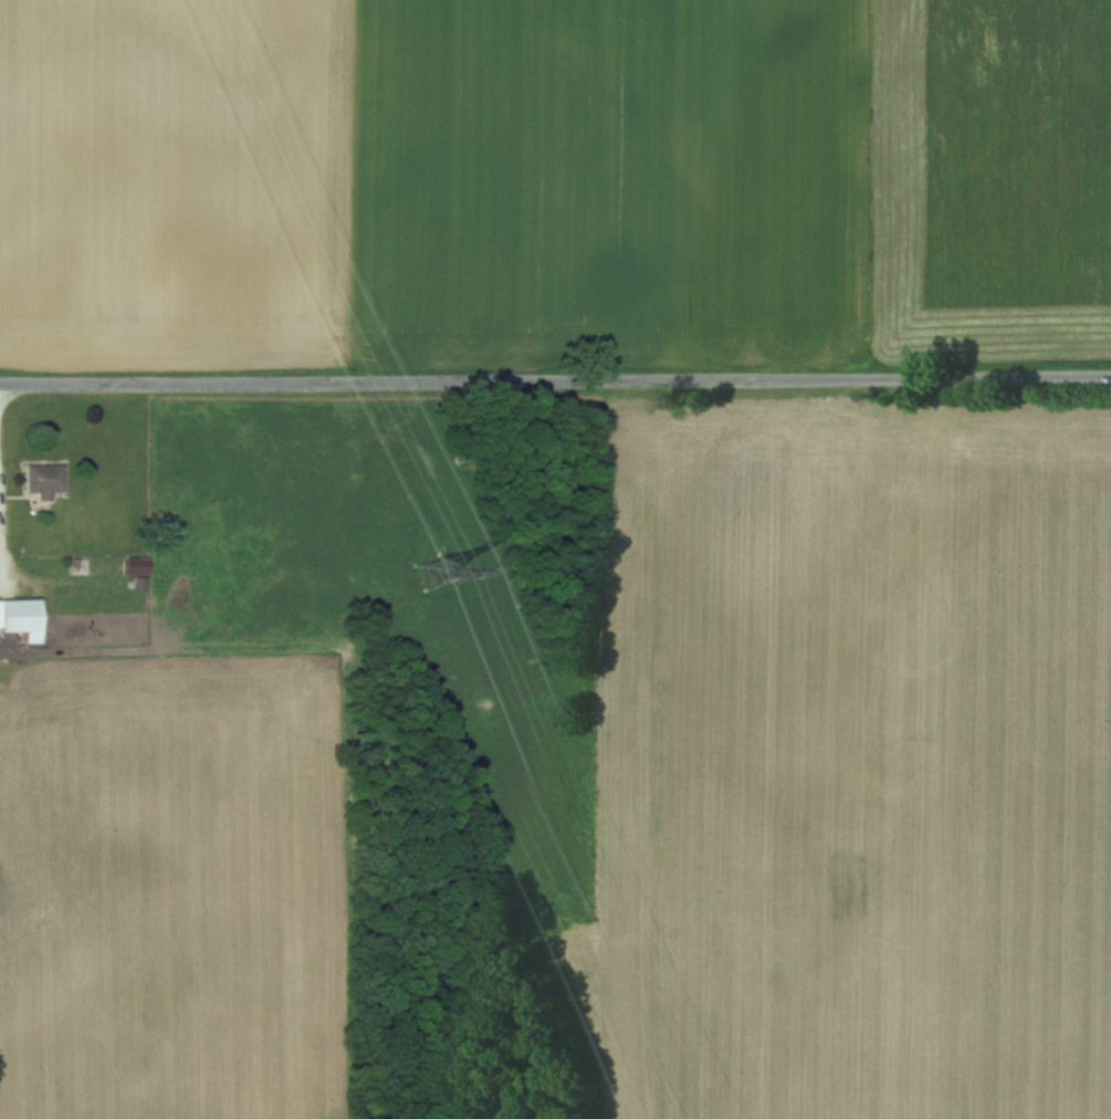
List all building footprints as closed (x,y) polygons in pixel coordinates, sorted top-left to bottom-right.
[(24,464),(24,491),(37,491),(37,500),(51,500),(51,491),(64,491),(64,464),(24,464)] [(23,631),(23,642),(38,642),(38,599),(0,599),(0,631),(23,631)]
